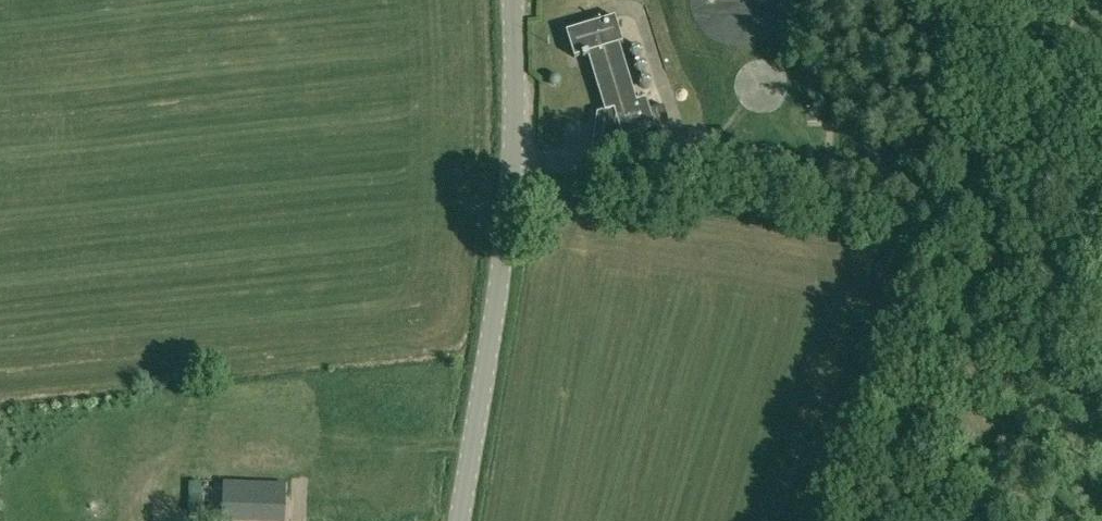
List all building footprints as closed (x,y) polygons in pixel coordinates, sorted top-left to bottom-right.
[(785,0),(690,0),(690,8),(693,16),(697,24),(702,31),(708,37),(716,42),(724,45),(733,47),(742,47),(750,45),(758,42),(766,37),(772,31),(778,24),(782,16),(784,8),(785,0)] [(663,106),(650,111),(646,98),(637,101),(619,44),(623,43),(615,17),(566,32),(574,58),(582,56),(583,59),(588,58),(605,114),(599,116),(597,132),(595,143),(603,144),(626,147),(623,138),(654,128),(658,142),(673,138),(663,106)] [(788,92),(789,87),(788,82),(787,77),(785,72),(782,68),(778,65),(774,62),(769,61),(764,60),(759,60),(755,61),(750,62),(746,65),(742,68),(739,72),(737,77),(735,82),(735,87),(735,92),(737,96),(739,101),(742,105),(746,108),(750,111),(755,112),(759,113),(764,113),(769,113),(774,111),(778,108),(782,105),(785,101),(787,96),(788,92)] [(224,519),(283,520),(284,486),(225,484),(224,519)]
